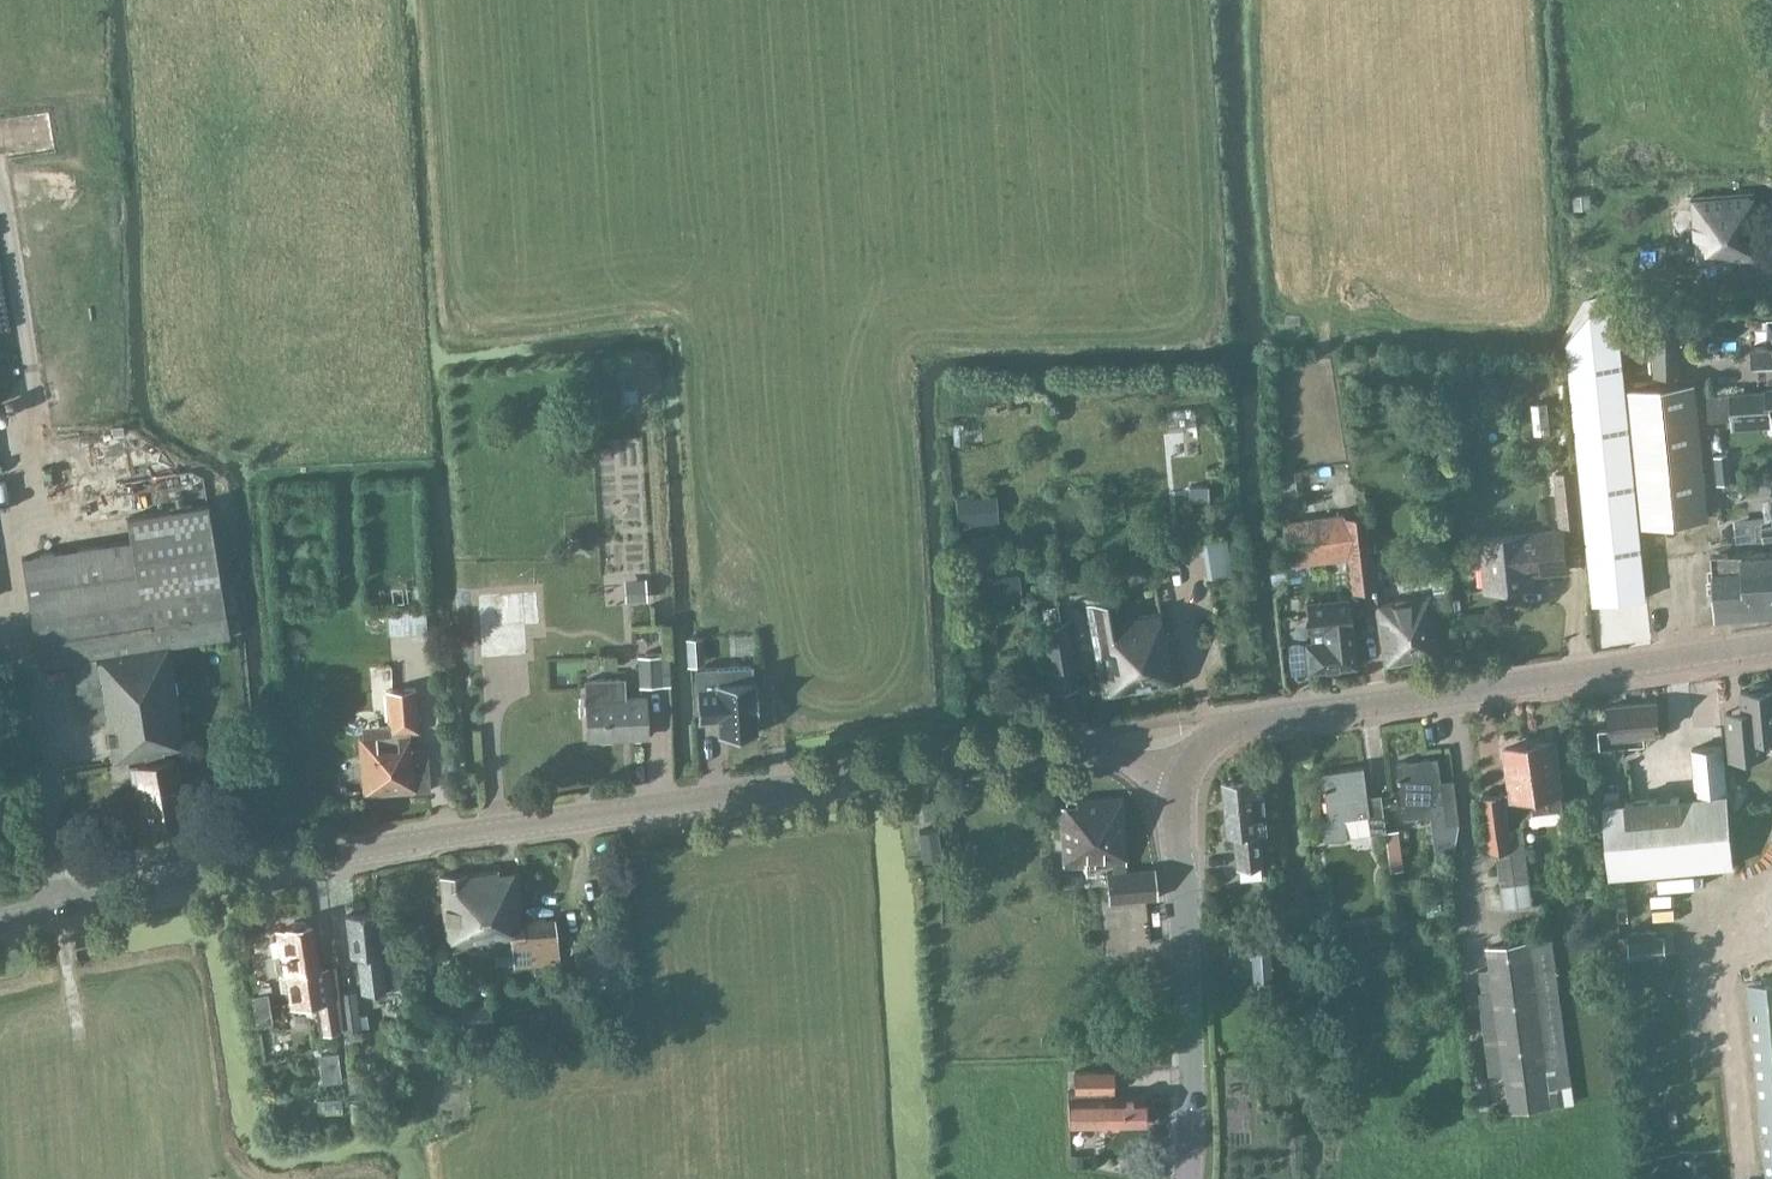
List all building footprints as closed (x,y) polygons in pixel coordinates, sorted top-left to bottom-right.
[(1739,275),(1764,273),(1763,258),(1764,258),(1760,211),(1755,211),(1754,193),(1692,194),(1692,211),(1694,235),(1697,263),(1738,259),(1739,275)] [(1591,311),(1567,342),(1593,603),(1646,598),(1617,310),(1617,308),(1591,311)] [(1771,365),(1771,320),(1769,320),(1769,343),(1754,344),(1754,365),(1770,365),(1771,365)] [(1655,362),(1683,362),(1682,323),(1654,323),(1655,362)] [(1644,523),(1707,517),(1694,383),(1631,389),(1644,523)] [(1709,393),(1711,417),(1771,413),(1771,387),(1767,388),(1767,390),(1709,393)] [(1534,434),(1551,432),(1548,403),(1531,404),(1534,434)] [(164,468),(136,472),(138,484),(165,480),(164,468)] [(1561,525),(1580,523),(1575,471),(1556,473),(1561,525)] [(980,495),(957,497),(959,522),(976,521),(976,508),(981,507),(980,495)] [(186,750),(173,667),(170,645),(230,636),(208,505),(127,518),(131,539),(22,557),(40,666),(74,661),(83,720),(106,716),(113,762),(134,758),(139,777),(146,820),(184,813),(177,771),(174,752),(186,750)] [(1351,593),(1376,591),(1367,513),(1343,516),(1343,513),(1284,520),(1289,566),(1348,559),(1351,593)] [(1736,527),(1738,541),(1771,539),(1771,521),(1769,521),(1769,523),(1736,527)] [(1517,574),(1566,569),(1562,530),(1482,538),(1487,590),(1518,586),(1517,574)] [(1713,555),(1714,573),(1713,573),(1716,620),(1747,618),(1747,606),(1771,604),(1771,552),(1713,555)] [(628,564),(629,588),(651,587),(650,563),(628,564)] [(512,564),(512,596),(541,596),(540,564),(512,564)] [(1003,576),(979,578),(982,603),(1002,601),(1001,585),(1004,585),(1003,576)] [(1384,664),(1440,655),(1431,593),(1374,602),(1384,664)] [(1121,597),(1086,603),(1097,669),(1090,670),(1092,683),(1081,685),(1083,697),(1103,693),(1103,695),(1178,681),(1169,628),(1164,629),(1161,611),(1125,617),(1121,597)] [(1308,671),(1356,665),(1349,599),(1308,603),(1312,641),(1305,641),(1308,671)] [(390,634),(428,631),(426,606),(389,608),(390,634)] [(1068,619),(1042,624),(1054,690),(1079,685),(1068,619)] [(640,686),(663,685),(661,654),(638,655),(640,686)] [(696,688),(698,723),(716,722),(717,732),(721,731),(721,732),(755,731),(754,717),(757,717),(755,688),(753,688),(752,681),(751,681),(750,665),(692,669),(694,689),(696,688)] [(584,677),(588,738),(648,736),(646,696),(627,697),(625,675),(584,677)] [(411,748),(410,731),(419,731),(416,687),(386,690),(390,733),(359,735),(364,794),(430,789),(427,746),(411,748)] [(1741,693),(1742,707),(1723,709),(1727,752),(1766,749),(1765,735),(1771,735),(1771,690),(1741,693)] [(1615,728),(1599,730),(1600,751),(1612,750),(1612,744),(1644,741),(1643,731),(1659,729),(1657,702),(1613,706),(1615,728)] [(1535,811),(1563,807),(1554,741),(1506,748),(1512,796),(1532,793),(1535,811)] [(1735,865),(1726,768),(1724,746),(1692,749),(1697,796),(1680,798),(1680,796),(1626,802),(1626,803),(1604,805),(1610,877),(1735,865)] [(1438,757),(1398,762),(1404,814),(1432,811),(1437,853),(1454,851),(1460,823),(1454,779),(1441,781),(1438,757)] [(1387,832),(1383,804),(1369,806),(1364,766),(1324,771),(1330,818),(1325,818),(1327,839),(1348,836),(1387,832)] [(1262,794),(1250,795),(1249,779),(1222,782),(1227,835),(1234,835),(1237,866),(1261,864),(1258,832),(1254,832),(1252,817),(1264,816),(1262,794)] [(1496,848),(1501,888),(1504,907),(1532,903),(1530,886),(1523,826),(1508,829),(1506,810),(1508,810),(1506,790),(1483,794),(1490,849),(1496,848)] [(1064,866),(1126,863),(1123,797),(1076,799),(1077,804),(1060,805),(1064,866)] [(923,857),(941,854),(937,827),(919,830),(923,857)] [(1405,869),(1400,828),(1387,830),(1392,870),(1405,869)] [(514,966),(560,962),(556,918),(522,920),(519,871),(499,873),(498,868),(441,873),(445,951),(512,944),(514,966)] [(1109,902),(1158,897),(1155,868),(1106,873),(1109,902)] [(1632,881),(1621,881),(1621,907),(1633,907),(1632,881)] [(1685,897),(1685,909),(1709,908),(1709,896),(1685,897)] [(362,990),(401,985),(397,954),(382,956),(377,911),(346,915),(351,955),(357,954),(362,990)] [(1660,915),(1630,920),(1632,928),(1661,924),(1660,915)] [(288,973),(291,992),(293,1006),(312,1003),(317,1034),(343,1030),(339,992),(336,964),(318,967),(311,923),(288,926),(289,928),(278,930),(285,973),(288,973)] [(1483,990),(1479,991),(1490,1074),(1506,1072),(1511,1112),(1573,1105),(1568,1065),(1569,1065),(1552,939),(1488,947),(1491,970),(1481,972),(1483,990)] [(1658,940),(1641,941),(1629,942),(1630,959),(1659,957),(1658,940)] [(1254,980),(1272,979),(1271,952),(1253,953),(1254,980)] [(255,980),(260,1010),(277,1007),(272,977),(255,980)] [(1771,1175),(1771,980),(1749,982),(1768,1175),(1771,1175)] [(357,990),(339,992),(343,1030),(344,1030),(344,1032),(361,1030),(357,990)] [(460,1026),(493,1023),(492,1003),(458,1006),(460,1026)] [(1069,1126),(1146,1124),(1145,1095),(1110,1096),(1110,1091),(1113,1091),(1113,1071),(1075,1071),(1075,1091),(1068,1091),(1069,1126)] [(347,1098),(346,1082),(320,1082),(320,1099),(347,1098)]
